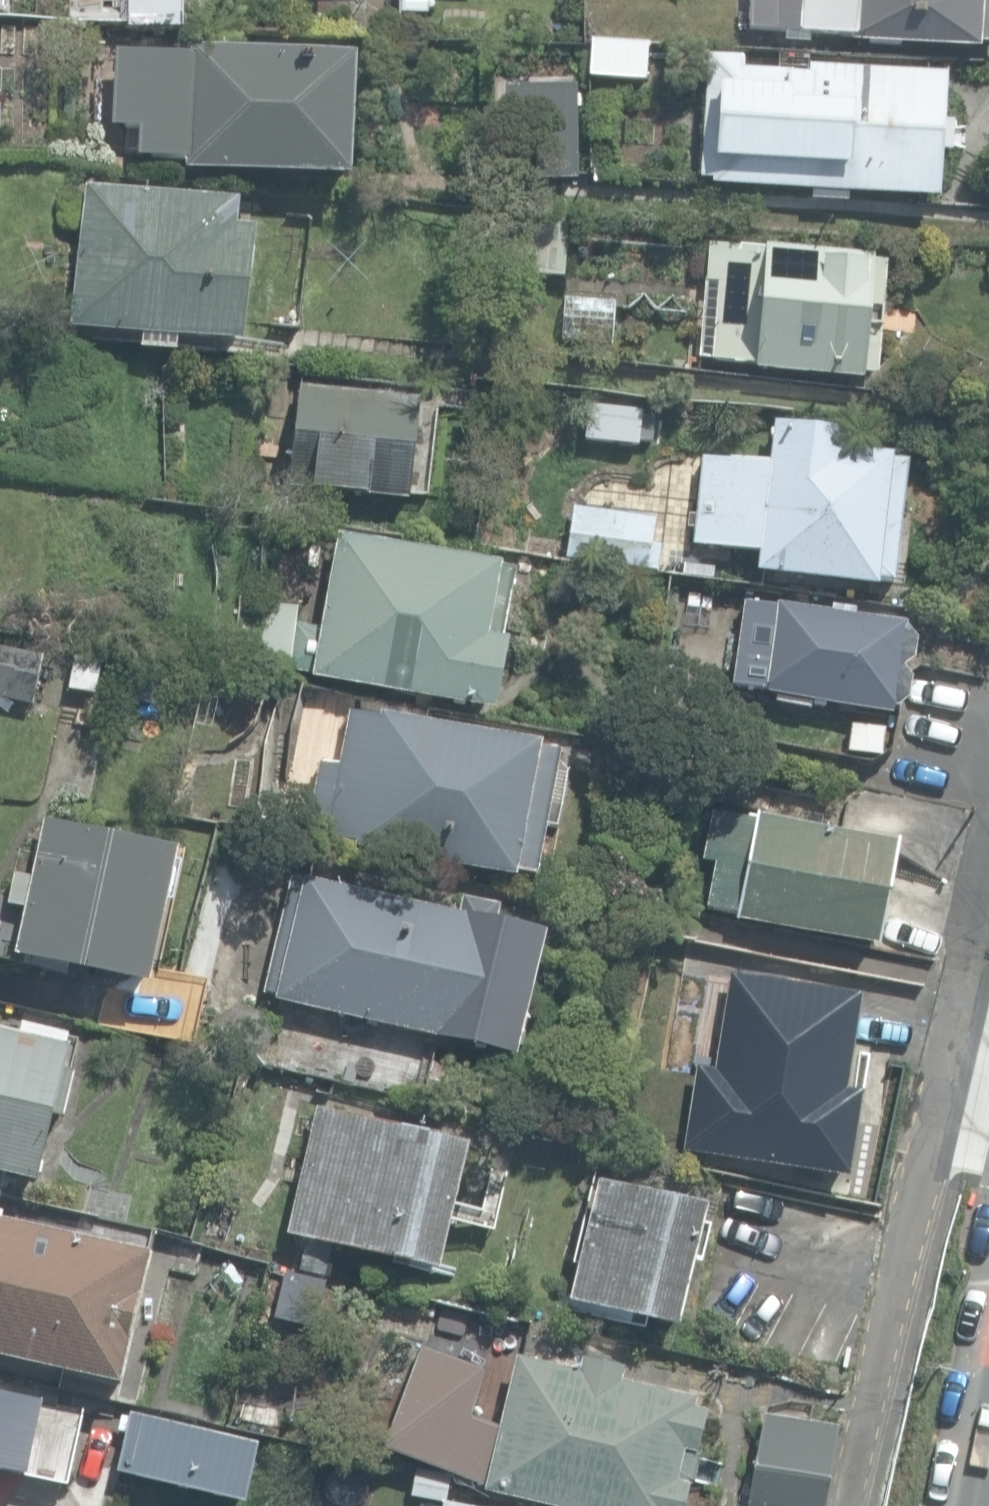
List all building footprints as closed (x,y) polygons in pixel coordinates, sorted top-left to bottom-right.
[(182,29),(183,0),(130,0),(130,28),(182,29)] [(426,0),(403,0),(402,15),(426,15),(426,0)] [(978,41),(978,35),(988,36),(988,0),(746,0),(745,23),(852,29),(851,35),(978,41)] [(589,76),(645,80),(647,44),(591,40),(589,76)] [(354,179),(359,58),(193,50),(192,57),(110,54),(107,130),(133,131),(132,163),(187,165),(187,172),(354,179)] [(810,201),(847,203),(848,192),(938,197),(945,72),(809,64),(809,70),(743,67),(743,56),(707,54),(700,177),(712,178),(712,184),(810,190),(810,201)] [(511,84),(506,177),(575,180),(580,88),(511,84)] [(70,325),(243,345),(256,231),(236,229),(239,205),(86,187),(70,325)] [(522,274),(565,276),(568,224),(525,222),(522,274)] [(755,369),(862,378),(862,373),(878,374),(886,260),(873,259),(874,254),(708,242),(699,358),(755,362),(755,369)] [(561,340),(610,344),(613,301),(564,297),(561,340)] [(289,488),(410,499),(420,397),(299,385),(289,488)] [(626,439),(657,443),(661,414),(630,410),(626,439)] [(754,570),(875,585),(875,579),(891,581),(906,457),(889,455),(890,452),(849,447),(851,428),(771,419),(765,461),(700,453),(692,518),(707,520),(704,545),(757,551),(754,570)] [(659,522),(572,507),(563,560),(650,575),(659,522)] [(313,675),(496,710),(509,638),(503,637),(515,568),(501,566),(502,561),(339,533),(323,625),(298,621),(297,605),(248,600),(239,668),(289,673),(290,668),(313,672),(313,675)] [(813,700),(895,714),(896,709),(909,698),(912,679),(903,668),(914,659),(916,640),(906,625),(907,620),(743,600),(732,684),(760,688),(760,690),(778,693),(777,702),(812,709),(813,700)] [(66,690),(94,696),(101,663),(73,656),(66,690)] [(890,717),(854,709),(847,737),(882,745),(890,717)] [(354,848),(516,877),(517,872),(536,876),(559,749),(543,746),(543,741),(380,711),(379,716),(350,710),(340,764),(319,760),(308,824),(327,827),(326,836),(355,842),(354,848)] [(759,818),(716,810),(706,861),(717,863),(709,906),(741,912),(740,920),(882,946),(902,838),(760,812),(759,818)] [(15,955),(149,985),(180,848),(44,817),(30,877),(14,873),(7,903),(26,907),(15,955)] [(275,999),(516,1056),(546,929),(496,917),(499,905),(462,896),(458,913),(304,877),(303,881),(291,878),(264,991),(276,994),(275,999)] [(681,1151),(847,1177),(861,1092),(845,1089),(860,995),(729,975),(714,1068),(695,1065),(681,1151)] [(36,1182),(52,1116),(63,1118),(74,1070),(64,1068),(70,1044),(64,1042),(66,1032),(25,1022),(28,1011),(9,1006),(4,1028),(0,1027),(0,1173),(36,1182)] [(286,1234),(438,1270),(469,1142),(317,1106),(286,1234)] [(568,1300),(675,1326),(691,1261),(699,1263),(707,1228),(700,1226),(705,1207),(598,1181),(568,1300)] [(119,1383),(154,1233),(78,1216),(74,1235),(0,1218),(0,1355),(119,1383)] [(548,1505),(683,1505),(687,1487),(694,1482),(700,1456),(696,1455),(707,1410),(695,1408),(697,1397),(622,1380),(625,1368),(581,1358),(579,1370),(516,1355),(502,1415),(490,1412),(480,1453),(491,1456),(487,1472),(464,1467),(460,1486),(548,1505)] [(27,1473),(31,1451),(49,1455),(56,1421),(38,1417),(41,1400),(0,1392),(0,1467),(27,1473)] [(117,1470),(245,1501),(259,1443),(131,1411),(129,1416),(122,1414),(119,1429),(127,1432),(117,1470)] [(837,1427),(765,1415),(749,1505),(823,1505),(837,1427)] [(386,1465),(455,1482),(464,1445),(396,1428),(386,1465)] [(443,1496),(441,1505),(493,1505),(443,1496)]
